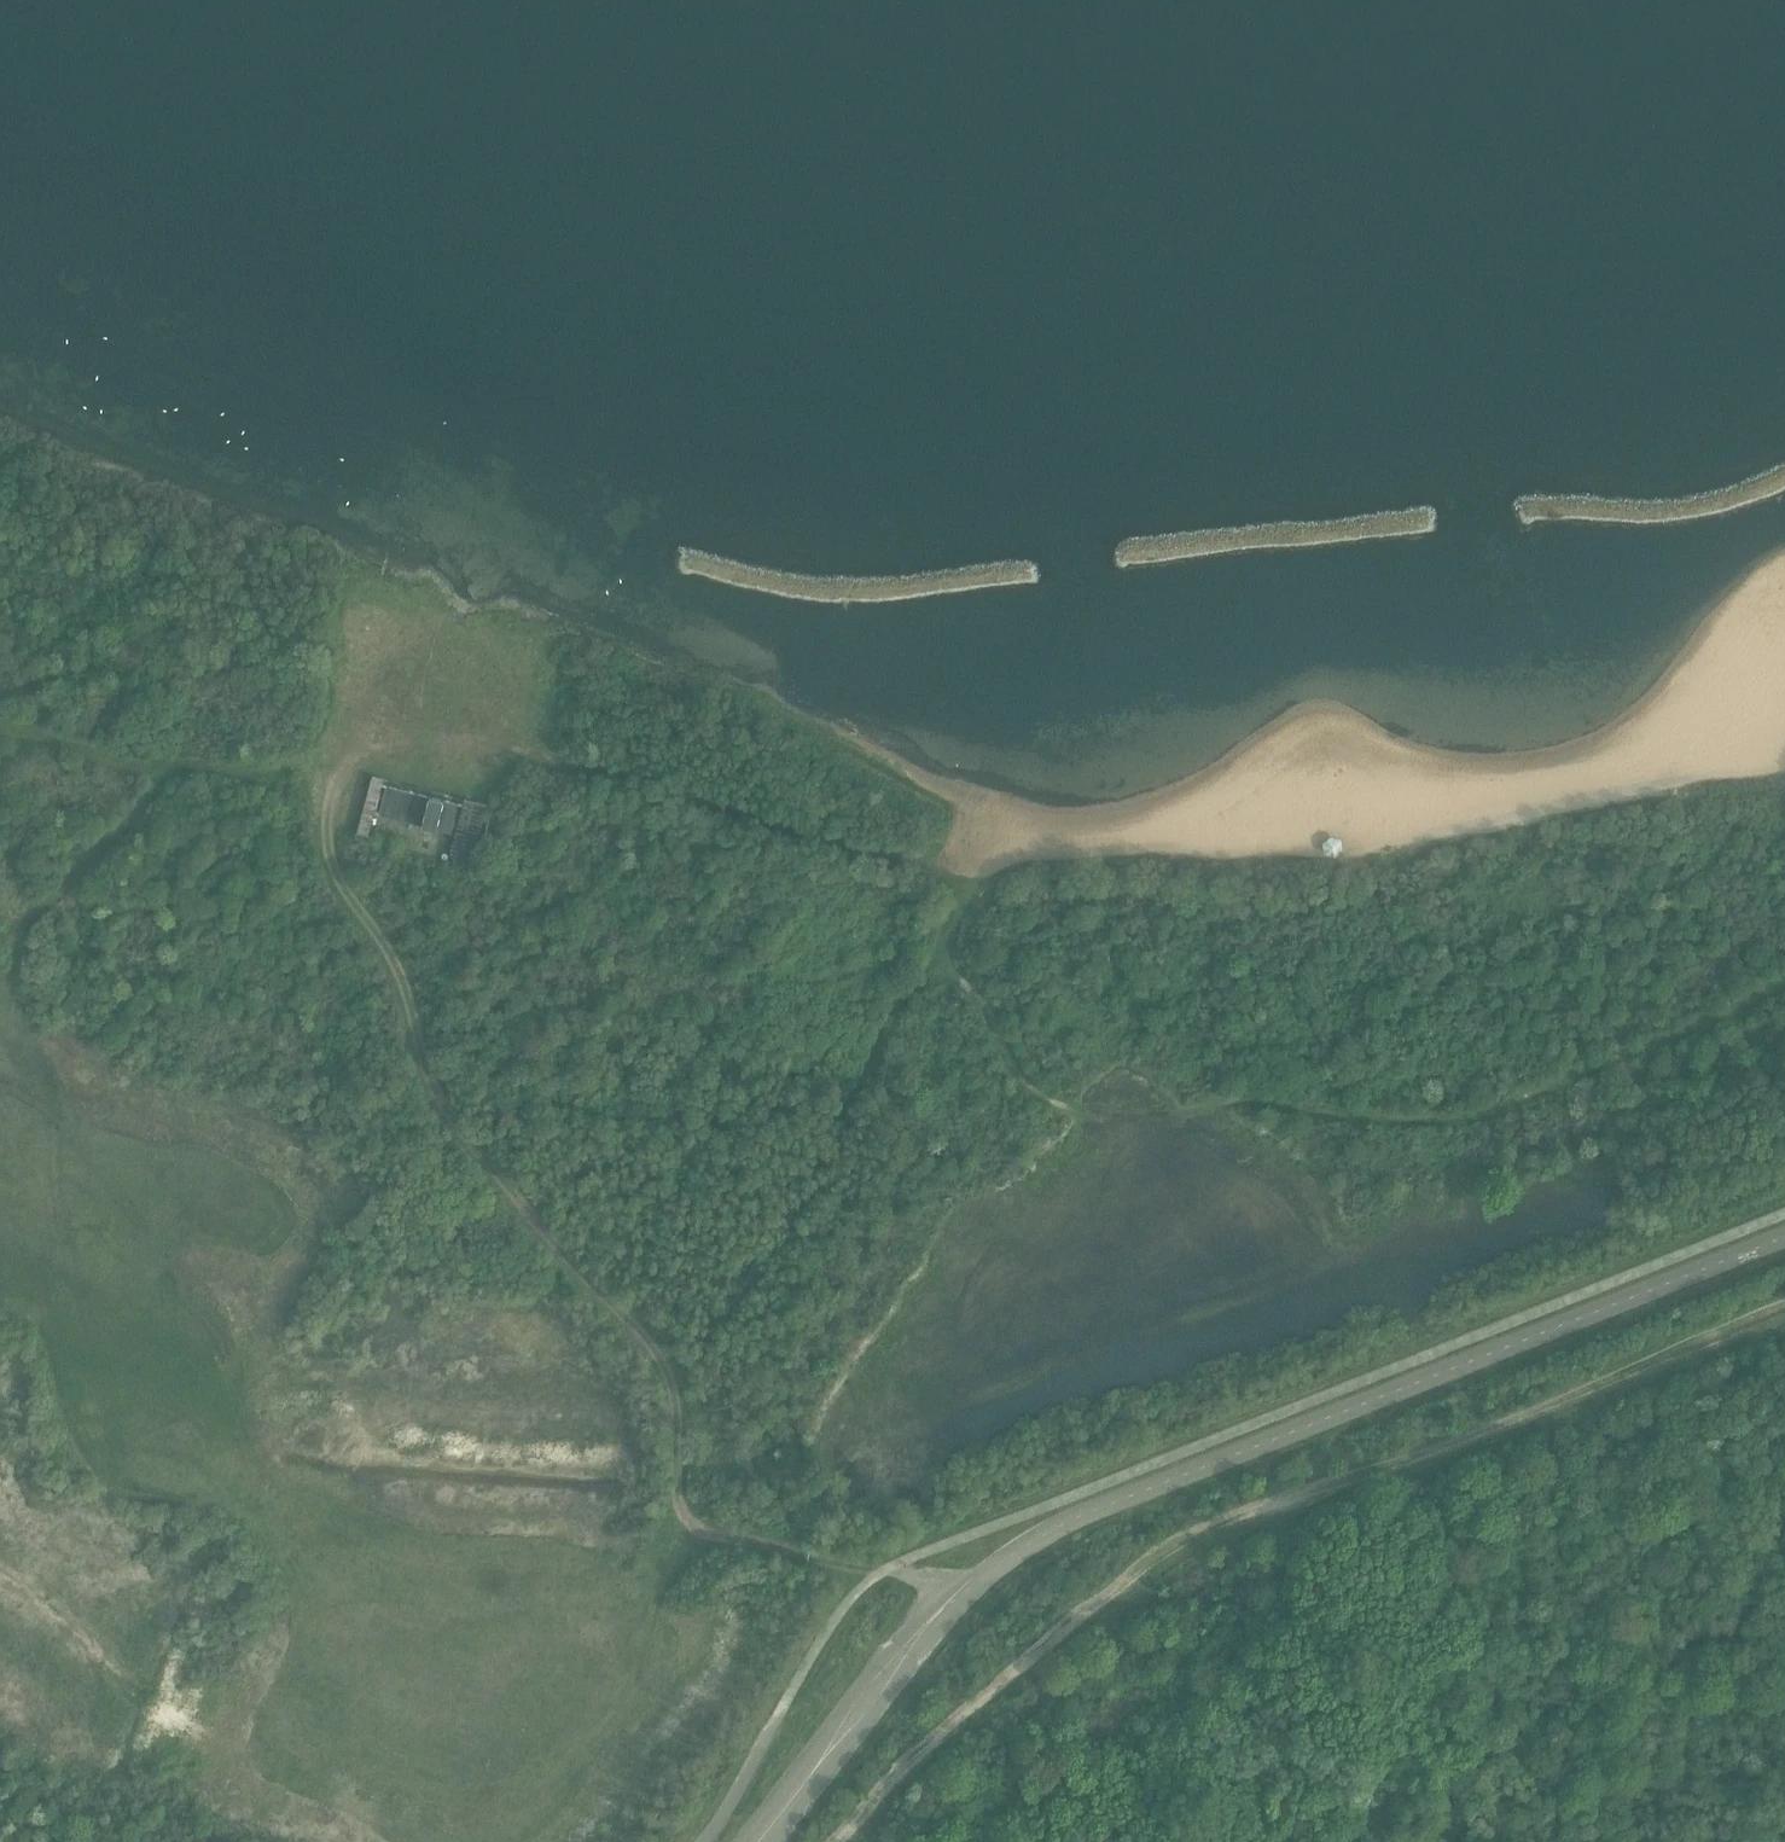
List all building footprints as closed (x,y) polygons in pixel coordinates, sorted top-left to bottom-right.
[(384,780),(373,777),(358,834),(369,837),(384,780)] [(377,814),(453,834),(460,805),(385,786),(377,814)] [(490,808),(466,801),(450,858),(474,865),(490,808)]
